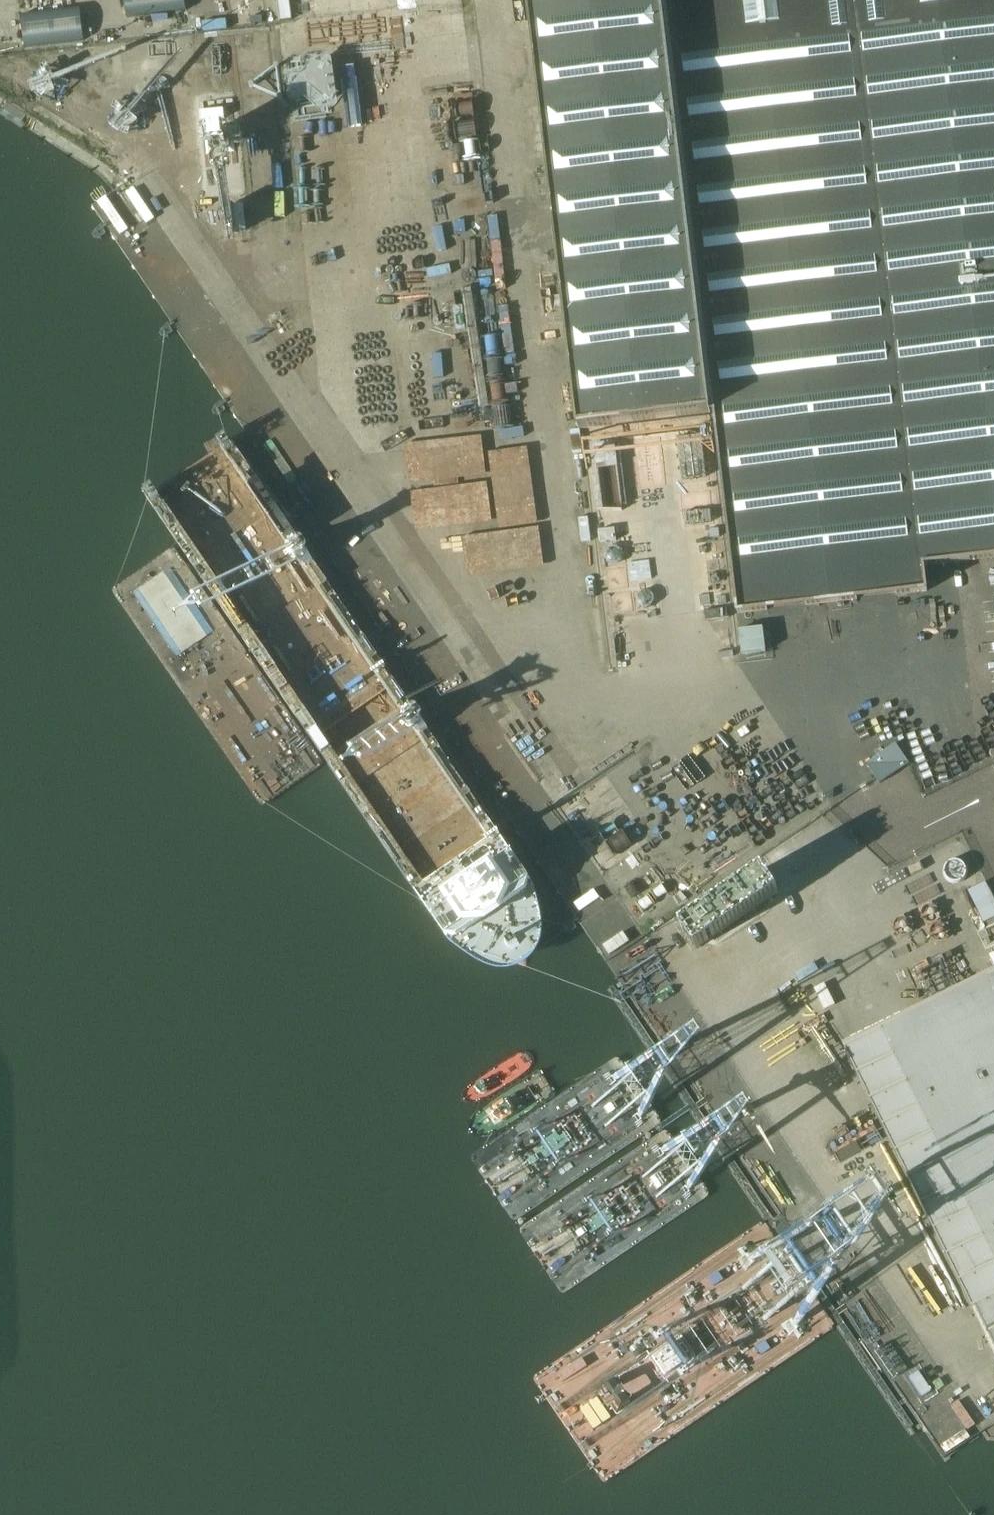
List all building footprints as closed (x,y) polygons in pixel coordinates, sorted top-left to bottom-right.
[(547,164),(578,430),(710,415),(709,413),(713,413),(732,577),(737,614),(926,592),(923,566),(993,558),(993,0),(528,0),(547,164)] [(77,41),(80,101),(177,96),(174,36),(77,41)] [(761,628),(737,630),(740,654),(764,651),(761,628)] [(878,784),(905,766),(908,764),(894,743),(864,764),(875,779),(878,784)] [(744,848),(725,824),(700,843),(719,868),(744,848)] [(993,917),(993,897),(986,880),(969,889),(984,921),(993,917)] [(845,1054),(993,1356),(993,976),(939,1004),(850,1047),(852,1050),(845,1054)] [(956,1407),(929,1429),(944,1447),(971,1426),(956,1407)]
